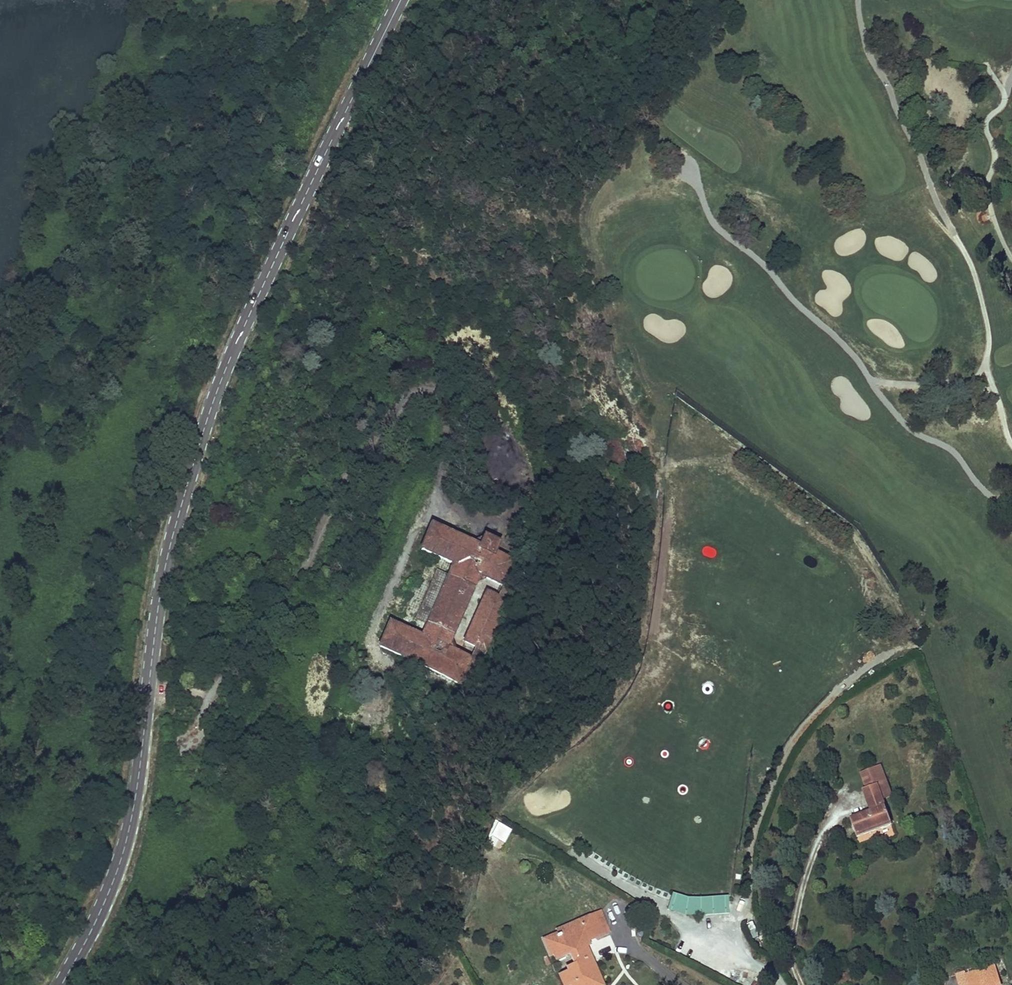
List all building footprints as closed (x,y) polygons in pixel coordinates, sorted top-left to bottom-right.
[(469,686),(518,576),(509,572),(513,564),(496,556),(500,546),(486,539),(481,551),(433,529),(423,551),(455,566),(450,577),(441,573),(419,622),(429,627),(423,641),(390,626),(381,646),(469,686)] [(230,717),(221,717),(221,726),(229,726),(230,717)] [(888,828),(879,805),(888,802),(877,772),(859,779),(864,794),(860,796),(867,815),(848,822),(855,840),(888,828)] [(499,831),(498,840),(506,841),(507,832),(499,831)] [(700,900),(687,900),(672,895),(668,908),(686,913),(699,913),(729,911),(728,898),(700,900)] [(572,928),(575,935),(560,941),(559,938),(550,941),(551,944),(549,945),(555,961),(567,957),(572,969),(565,972),(567,978),(562,980),(563,984),(602,984),(601,983),(598,984),(591,965),(585,967),(582,956),(587,954),(593,952),(588,941),(591,940),(599,943),(611,938),(603,916),(572,928)] [(560,941),(575,935),(572,928),(571,926),(557,932),(559,938),(560,941)] [(587,954),(582,956),(585,967),(591,965),(587,954)] [(968,976),(997,967),(995,962),(967,972),(968,976)] [(997,967),(968,976),(967,972),(959,974),(963,984),(1003,984),(997,967)]
